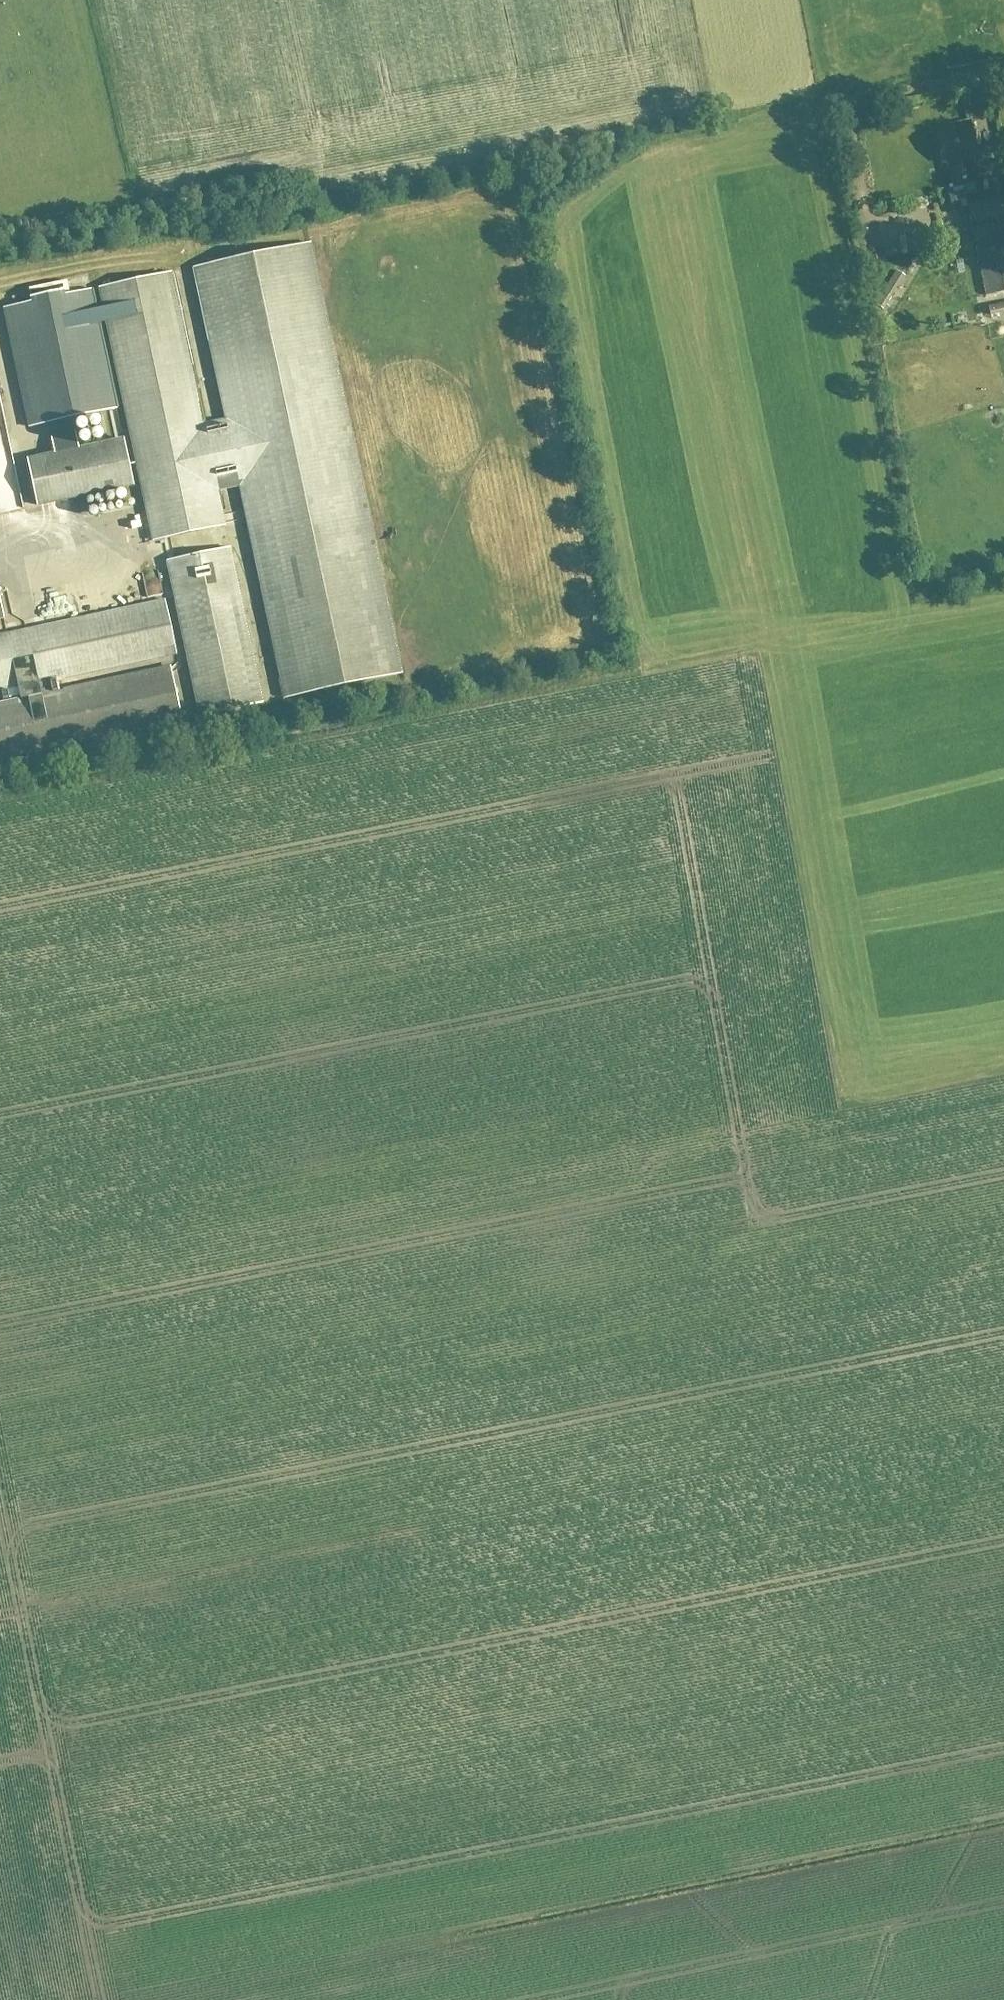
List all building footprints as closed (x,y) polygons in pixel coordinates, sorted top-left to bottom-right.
[(950,128),(934,132),(941,163),(947,162),(954,187),(962,185),(969,221),(1000,214),(995,190),(976,193),(974,182),(975,182),(968,156),(977,154),(968,120),(949,125),(950,128)] [(1000,229),(972,235),(986,295),(1003,291),(1003,245),(1000,229)] [(401,674),(309,244),(194,269),(226,420),(203,425),(170,273),(98,289),(153,542),(224,527),(217,491),(240,486),(285,699),(401,674)] [(903,278),(895,273),(873,307),(881,312),(903,278)] [(31,303),(3,309),(28,428),(115,409),(91,290),(69,295),(66,282),(28,290),(31,303)] [(50,439),(53,455),(77,450),(73,434),(50,439)] [(53,455),(26,461),(36,506),(133,486),(123,440),(77,450),(53,455)] [(229,549),(166,562),(200,717),(262,704),(229,549)] [(170,667),(59,690),(57,684),(56,685),(55,680),(175,654),(163,602),(7,636),(6,633),(0,634),(0,688),(17,685),(18,688),(1,691),(3,699),(19,695),(20,699),(0,703),(0,760),(181,721),(170,667)]
